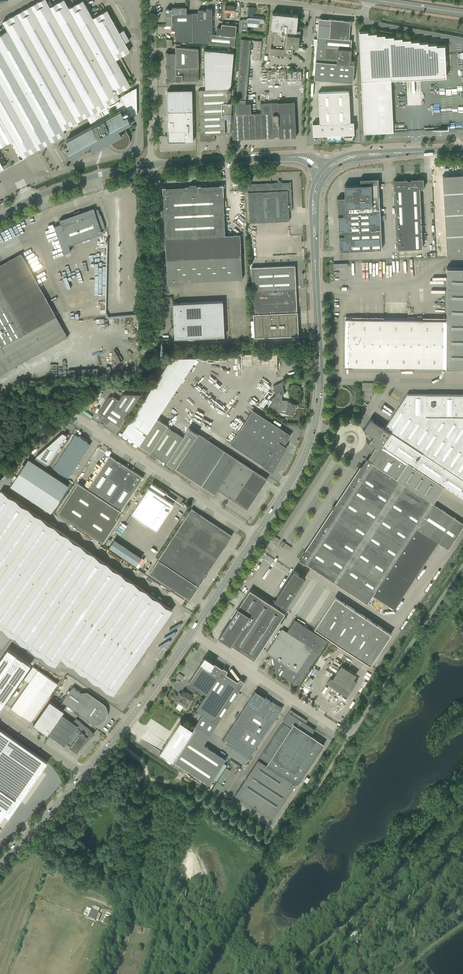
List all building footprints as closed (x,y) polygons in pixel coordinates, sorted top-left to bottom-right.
[(0,146),(5,144),(5,143),(13,139),(22,155),(19,157),(19,156),(18,156),(19,158),(20,158),(20,159),(21,159),(22,159),(22,158),(25,157),(24,157),(23,157),(66,133),(65,131),(66,131),(71,128),(69,125),(71,124),(86,116),(119,97),(116,93),(130,85),(115,59),(129,51),(124,42),(124,41),(119,33),(107,10),(93,18),(83,0),(69,8),(65,0),(62,0),(50,7),(46,0),(41,0),(2,21),(8,30),(0,35),(0,146)] [(234,12),(235,6),(225,5),(224,11),(225,11),(225,17),(232,18),(232,12),(234,12)] [(192,19),(192,13),(187,13),(186,7),(172,7),(172,9),(170,9),(168,7),(167,8),(166,9),(166,10),(167,12),(167,14),(166,14),(166,19),(192,19)] [(247,19),(242,19),(241,30),(246,30),(247,22),(253,23),(253,25),(254,27),(257,27),(258,25),(258,23),(259,23),(259,22),(263,23),(264,16),(253,15),(253,13),(255,13),(256,7),(249,7),(248,17),(247,17),(247,19)] [(206,11),(205,11),(205,10),(198,10),(198,13),(192,13),(192,19),(192,30),(192,42),(197,42),(208,42),(208,43),(234,46),(235,36),(236,25),(221,24),(221,27),(217,27),(216,34),(212,34),(212,9),(206,9),(206,11)] [(271,29),(277,29),(277,32),(273,32),(272,47),(271,46),(270,53),(292,55),(293,46),(298,47),(299,41),(300,36),(287,35),(287,30),(296,31),(298,15),(272,12),(271,29)] [(192,30),(192,19),(166,19),(166,25),(172,25),(172,30),(175,30),(192,30)] [(313,44),(311,79),(314,79),(353,82),(354,64),(353,49),(350,49),(351,44),(351,39),(349,39),(350,20),(331,19),(329,37),(317,36),(317,39),(314,39),(313,44)] [(192,42),(192,30),(175,30),(175,41),(190,40),(190,42),(192,42)] [(419,42),(419,40),(410,41),(410,39),(411,39),(402,39),(402,38),(402,37),(393,38),(393,36),(394,36),(385,36),(385,34),(376,34),(376,33),(377,33),(376,32),(368,33),(368,31),(359,31),(361,80),(421,78),(446,77),(445,45),(436,45),(436,43),(427,44),(427,42),(419,42)] [(296,137),(295,111),(278,112),(278,114),(273,114),(272,102),(260,103),(260,113),(251,113),(251,103),(245,103),(251,39),(241,39),(236,99),(232,140),(274,138),(274,136),(279,135),(279,137),(296,137)] [(170,81),(199,80),(198,49),(175,47),(175,52),(170,52),(170,53),(169,53),(169,52),(168,51),(166,51),(165,52),(165,54),(166,55),(167,55),(167,56),(166,56),(166,64),(167,64),(167,65),(165,66),(166,67),(167,68),(167,69),(167,77),(167,78),(166,79),(166,81),(167,82),(168,82),(169,81),(169,80),(170,80),(170,81)] [(205,90),(198,90),(201,141),(215,140),(215,134),(225,134),(225,129),(224,114),(228,114),(228,101),(228,96),(230,96),(231,85),(234,52),(204,49),(205,86),(205,90)] [(303,79),(303,70),(287,71),(287,79),(303,79)] [(462,94),(462,85),(458,86),(458,88),(453,89),(453,84),(441,85),(442,95),(462,94)] [(136,87),(119,97),(86,116),(92,125),(66,139),(68,143),(65,145),(64,145),(64,146),(64,147),(64,148),(65,148),(66,148),(67,148),(70,155),(92,143),(96,149),(110,141),(111,145),(112,145),(113,146),(113,147),(114,147),(115,148),(116,149),(118,149),(119,149),(120,150),(121,149),(122,149),(123,149),(124,149),(125,148),(126,148),(127,147),(128,146),(128,145),(129,145),(129,144),(130,143),(130,142),(130,141),(130,140),(130,139),(130,138),(130,137),(130,136),(129,135),(124,125),(131,121),(129,117),(137,113),(136,87)] [(193,141),(192,89),(167,90),(168,141),(193,141)] [(349,91),(318,92),(320,123),(317,123),(317,133),(353,131),(353,133),(354,133),(354,121),(353,121),(353,122),(350,122),(349,91)] [(442,114),(462,113),(462,105),(459,106),(459,104),(441,105),(442,114)] [(380,210),(378,178),(374,178),(374,179),(362,179),(360,179),(360,184),(344,185),(345,197),(337,197),(338,212),(343,212),(380,210)] [(422,248),(419,188),(424,188),(423,178),(416,178),(416,179),(412,179),(410,179),(411,180),(407,180),(407,179),(403,179),(403,180),(396,180),(396,179),(394,179),(397,249),(422,248)] [(289,210),(292,210),(291,182),(249,184),(249,192),(248,192),(249,222),(289,220),(289,210)] [(240,234),(225,235),(223,185),(198,186),(195,184),(190,184),(188,186),(162,188),(167,282),(242,279),(240,234)] [(102,233),(101,230),(96,215),(99,214),(100,214),(98,209),(94,210),(93,208),(59,220),(61,224),(54,226),(64,253),(71,251),(68,245),(102,233)] [(381,231),(380,210),(343,212),(343,215),(338,216),(338,220),(339,220),(339,230),(339,233),(344,232),(381,231)] [(53,224),(45,226),(49,242),(53,241),(52,238),(57,236),(55,232),(53,224)] [(382,249),(381,231),(344,232),(344,236),(339,236),(339,238),(340,238),(340,242),(340,247),(339,247),(340,251),(382,249)] [(68,337),(21,253),(0,264),(0,374),(68,337)] [(297,311),(295,265),(251,267),(253,314),(254,337),(298,335),(298,323),(293,324),(292,312),(297,312),(297,311)] [(446,267),(446,320),(422,319),(422,316),(417,316),(417,317),(407,317),(407,319),(353,319),(353,317),(345,317),(345,336),(344,336),(344,337),(345,337),(344,367),(462,368),(462,267),(446,267)] [(224,336),(223,301),(173,303),(173,304),(174,332),(174,338),(224,336)] [(281,399),(280,395),(284,393),(282,381),(274,385),(276,395),(270,400),(271,400),(271,399),(274,400),(270,405),(280,412),(282,409),(286,409),(285,413),(294,415),(296,404),(291,403),(291,402),(291,401),(290,401),(281,399)] [(372,390),(374,390),(374,382),(362,382),(362,400),(370,400),(370,395),(372,395),(372,390)] [(119,426),(141,393),(123,393),(118,399),(112,395),(108,397),(98,412),(102,415),(99,420),(107,425),(110,420),(119,426)] [(407,394),(384,427),(370,418),(364,428),(371,433),(372,434),(372,435),(372,436),(372,437),(369,441),(376,446),(368,459),(373,462),(372,463),(397,478),(407,462),(462,498),(462,394),(407,394)] [(139,445),(157,418),(140,406),(122,433),(139,445)] [(284,445),(291,435),(253,410),(230,443),(273,471),(283,453),(287,447),(284,445)] [(175,468),(197,433),(189,428),(183,437),(167,427),(168,425),(157,418),(139,445),(150,452),(175,468)] [(62,432),(35,456),(48,464),(67,435),(62,432)] [(188,477),(211,442),(198,433),(197,433),(175,468),(188,477)] [(68,478),(88,448),(90,444),(87,441),(88,440),(79,435),(78,436),(75,434),(53,468),(68,478)] [(212,492),(235,457),(211,442),(188,477),(212,492)] [(78,482),(58,513),(102,542),(103,542),(118,519),(116,518),(121,510),(135,488),(143,477),(123,464),(121,463),(109,455),(107,460),(88,488),(78,482)] [(247,509),(267,478),(235,457),(212,492),(215,494),(218,489),(247,509)] [(28,458),(11,485),(26,495),(44,469),(28,458)] [(397,478),(372,463),(373,462),(368,459),(366,458),(362,465),(360,465),(360,467),(336,505),(332,505),(333,509),(305,550),(304,551),(304,553),(299,560),(305,563),(305,562),(367,603),(372,595),(394,609),(438,542),(448,549),(462,526),(462,523),(433,503),(397,478)] [(148,487),(131,513),(148,524),(156,529),(156,530),(171,508),(174,503),(164,497),(167,493),(152,483),(149,487),(148,487)] [(51,662),(55,665),(61,657),(113,694),(172,610),(1,490),(0,492),(0,627),(51,662)] [(232,535),(191,509),(169,542),(188,555),(210,569),(232,535)] [(138,565),(144,556),(116,538),(110,546),(138,565)] [(210,569),(188,555),(169,542),(158,559),(188,579),(199,585),(210,569)] [(283,548),(289,552),(292,547),(286,543),(283,548)] [(199,585),(188,579),(158,559),(149,572),(190,599),(199,585)] [(272,601),(271,603),(272,604),(278,608),(280,604),(285,607),(305,577),(302,574),(300,573),(300,574),(299,573),(297,572),(293,570),(295,571),(294,572),(293,573),(292,573),(276,597),(277,598),(276,600),(274,603),(272,601)] [(254,659),(285,612),(278,608),(272,604),(271,603),(250,589),(219,636),(254,659)] [(391,633),(335,596),(314,628),(370,665),(391,633)] [(268,659),(265,659),(266,666),(274,664),(276,666),(277,667),(273,672),(278,675),(279,673),(286,678),(287,681),(289,680),(290,683),(292,682),(293,685),(298,684),(327,640),(311,630),(312,629),(310,627),(309,628),(295,619),(287,631),(282,628),(267,651),(270,654),(270,655),(271,655),(268,659)] [(0,660),(0,706),(1,707),(30,664),(8,649),(0,660)] [(165,743),(160,751),(164,754),(172,759),(172,760),(176,762),(188,770),(209,784),(213,778),(216,781),(216,780),(225,767),(226,765),(223,763),(226,759),(203,744),(217,723),(235,697),(240,689),(243,685),(245,681),(241,679),(237,681),(226,673),(228,670),(223,667),(223,668),(214,663),(214,662),(205,656),(200,663),(201,663),(188,683),(206,694),(199,704),(197,703),(196,705),(198,707),(197,707),(196,709),(202,714),(196,723),(193,728),(180,720),(165,743)] [(343,663),(348,666),(352,660),(347,657),(343,663)] [(353,678),(356,674),(341,664),(332,678),(330,677),(326,683),(347,696),(357,681),(353,678)] [(33,666),(27,675),(32,678),(29,682),(49,696),(58,683),(38,669),(33,666)] [(302,689),(307,691),(315,679),(310,676),(302,689)] [(29,682),(11,708),(31,722),(49,696),(29,682)] [(83,693),(73,686),(62,701),(90,720),(91,721),(93,722),(95,722),(96,722),(98,722),(100,721),(102,720),(103,719),(104,718),(105,716),(106,714),(106,712),(106,710),(106,709),(105,707),(104,705),(102,704),(87,693),(83,693)] [(189,700),(192,695),(186,691),(186,692),(183,690),(179,696),(178,695),(174,701),(178,704),(179,703),(186,708),(190,701),(189,700)] [(255,749),(282,708),(255,690),(222,740),(249,758),(255,749)] [(50,700),(33,723),(47,733),(64,745),(66,743),(70,745),(69,747),(70,747),(77,752),(79,748),(80,749),(80,748),(92,735),(91,734),(91,732),(90,731),(90,730),(85,726),(83,725),(84,725),(78,720),(78,721),(76,719),(73,722),(61,714),(64,710),(50,700)] [(298,782),(321,748),(314,743),(317,739),(311,735),(315,729),(289,712),(282,722),(263,751),(235,794),(272,819),(296,783),(298,782)] [(4,815),(8,818),(47,762),(0,728),(0,821),(4,815)] [(98,912),(91,909),(88,918),(95,921),(98,912)]
